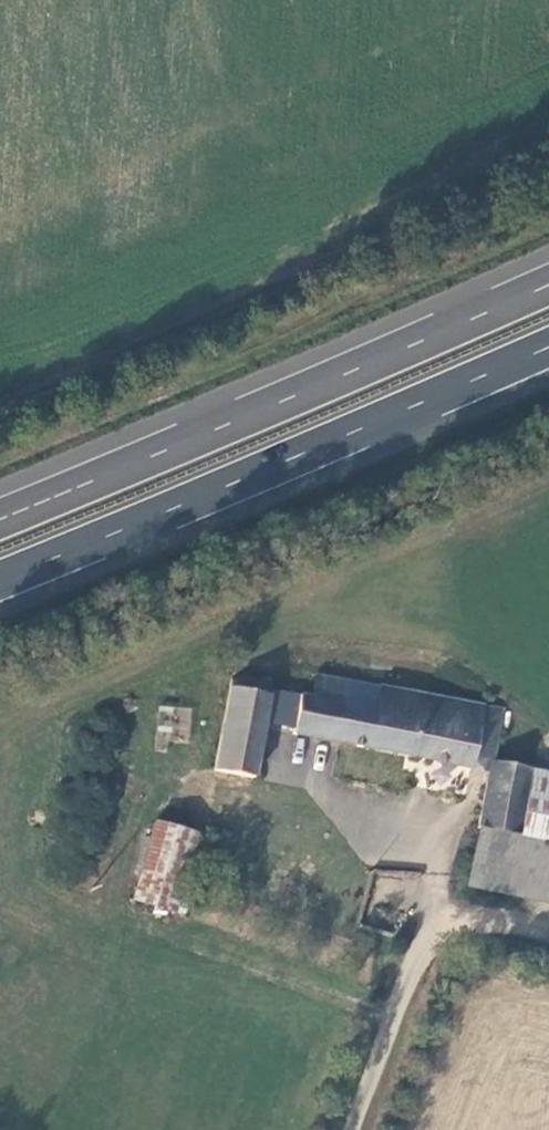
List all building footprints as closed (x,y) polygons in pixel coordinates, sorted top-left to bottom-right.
[(261,728),(267,697),(247,693),(249,680),(231,678),(212,774),(251,783),(261,728)] [(486,763),(498,709),(315,678),(311,699),(298,696),(297,702),(292,735),(486,770),(474,827),(516,837),(528,771),(486,763)] [(292,735),(297,702),(267,697),(261,728),(292,735)] [(155,738),(188,741),(191,708),(158,705),(155,738)] [(528,771),(516,837),(474,827),(462,887),(548,903),(548,775),(528,771)] [(128,902),(170,916),(194,835),(150,822),(128,902)]
